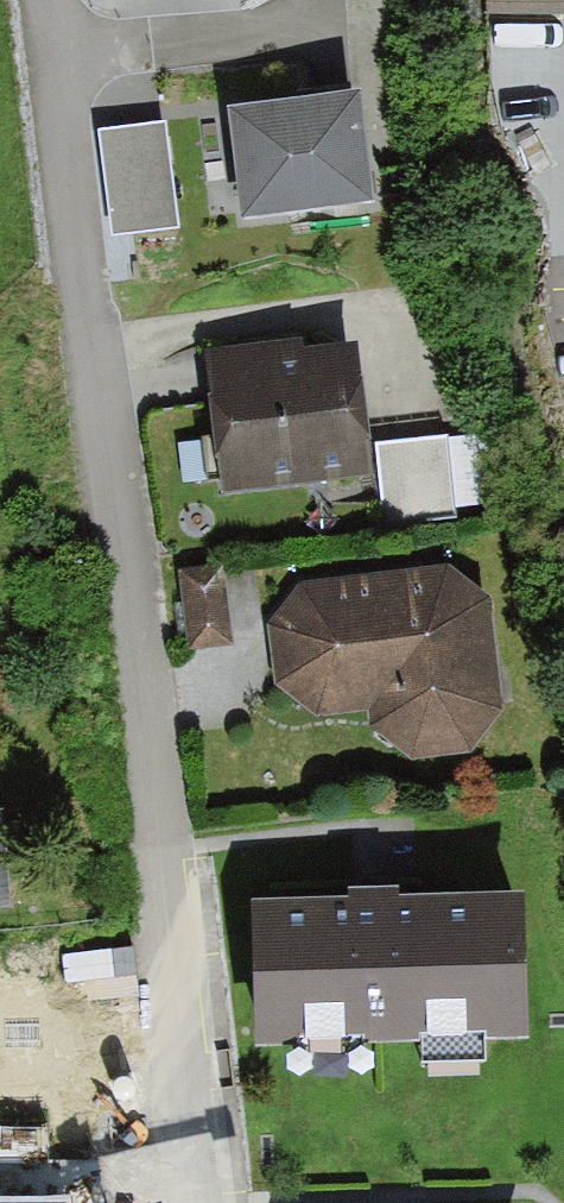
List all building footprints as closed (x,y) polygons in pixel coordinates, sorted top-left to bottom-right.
[(486,15),(563,13),(563,0),(486,0),(486,15)] [(362,86),(226,104),(231,146),(239,215),(375,197),(362,86)] [(164,121),(99,130),(112,233),(177,225),(164,121)] [(220,492),(370,474),(354,343),(303,349),(301,337),(202,349),(212,435),(201,437),(205,473),(218,471),(220,492)] [(451,520),(444,438),(376,443),(383,526),(451,520)] [(223,560),(178,565),(188,650),(233,645),(223,560)] [(300,582),(268,625),(275,681),(317,716),(368,712),(369,726),(413,758),(470,751),(503,708),(492,595),(447,564),(300,582)] [(525,887),(260,895),(264,1041),(529,1034),(525,887)]
